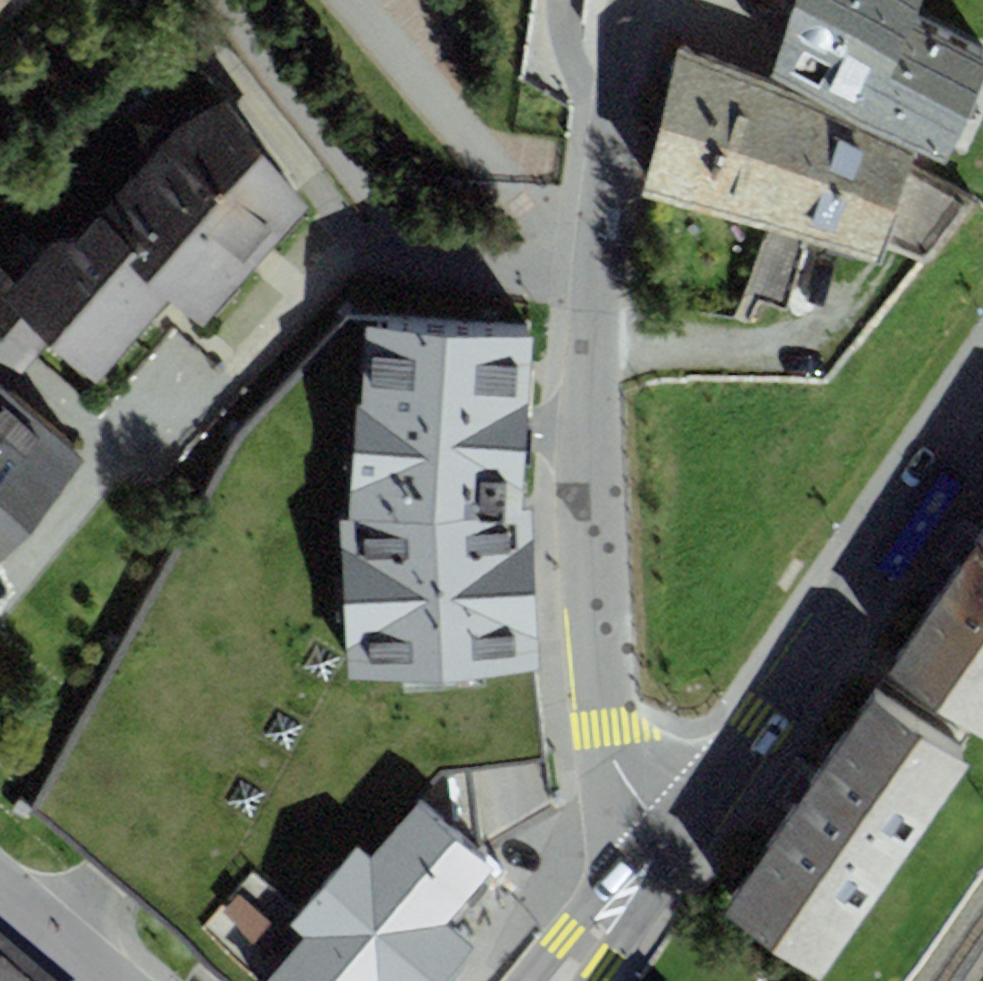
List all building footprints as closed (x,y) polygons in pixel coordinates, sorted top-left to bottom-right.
[(982,79),(982,54),(913,19),(923,0),(794,0),(772,73),(943,158),(982,79)] [(643,197),(766,232),(808,102),(770,84),(677,51),(643,197)] [(171,132),(94,222),(169,302),(203,327),(309,207),(222,100),(171,132)] [(913,155),(808,102),(766,232),(873,265),(881,245),(928,262),(968,205),(908,170),(913,155)] [(97,386),(169,302),(94,222),(75,244),(51,244),(16,283),(1,300),(51,343),(97,386)] [(27,524),(85,458),(9,392),(51,343),(1,300),(16,283),(0,269),(0,500),(27,524)] [(476,948),(447,927),(497,867),(435,814),(438,774),(545,760),(539,667),(348,678),(340,506),(349,504),(364,310),(238,427),(31,814),(108,873),(226,980),(448,980),(476,948)] [(348,678),(539,667),(534,510),(530,322),(364,310),(349,504),(340,506),(348,678)] [(27,524),(0,500),(0,555),(27,524)] [(888,677),(982,741),(982,539),(888,677)] [(724,915),(821,980),(822,980),(969,767),(871,700),(724,915)] [(0,955),(0,980),(29,980),(0,955)]
